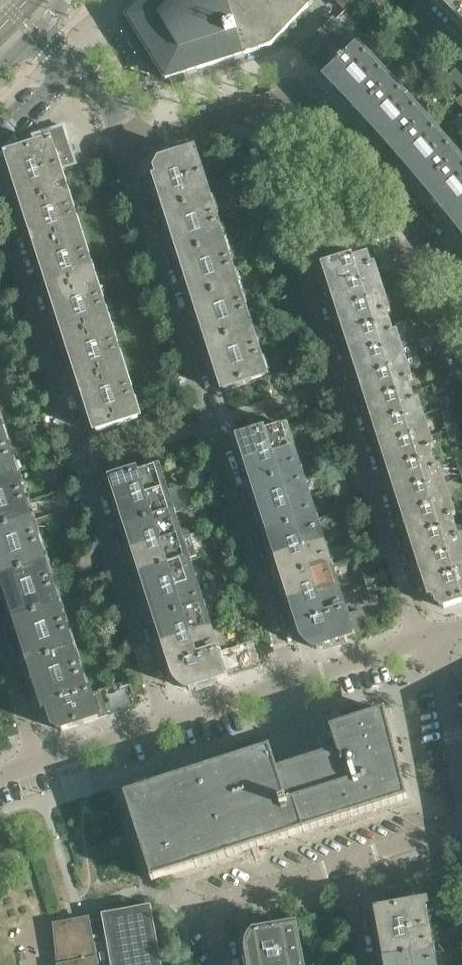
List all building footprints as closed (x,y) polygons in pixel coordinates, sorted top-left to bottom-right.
[(303,0),(144,0),(127,17),(166,79),(272,46),(309,6),(303,0)] [(352,0),(335,0),(343,8),(352,0)] [(461,17),(461,0),(442,0),(460,20),(461,17)] [(326,78),(357,48),(362,44),(347,29),(344,32),(334,21),(302,53),(326,78)] [(372,64),(357,48),(326,78),(335,88),(339,88),(345,94),(363,78),(360,75),(372,64)] [(360,114),(392,85),(378,70),(379,69),(373,63),(372,64),(360,75),(363,78),(345,94),(352,101),(351,105),(360,114)] [(394,112),(407,101),(406,101),(392,85),(360,114),(369,124),(373,124),(379,131),(397,115),(394,112)] [(393,151),(426,123),(412,107),(413,107),(407,100),(406,101),(407,101),(394,112),(397,115),(379,131),(385,138),(385,142),(393,151)] [(428,150),(441,138),(440,138),(426,123),(393,151),(402,161),(406,161),(412,168),(430,153),(428,150)] [(59,170),(56,162),(74,156),(64,126),(33,136),(38,149),(9,159),(25,207),(67,194),(59,170)] [(426,189),(459,161),(446,145),(441,138),(428,150),(430,153),(412,168),(418,175),(417,179),(426,189)] [(202,178),(195,154),(162,164),(158,172),(161,180),(157,181),(160,191),(202,178)] [(76,164),(74,156),(56,162),(59,170),(76,164)] [(459,161),(426,189),(434,199),(438,199),(444,206),(461,191),(460,188),(461,186),(461,165),(459,161)] [(210,201),(202,178),(160,191),(168,215),(210,201)] [(461,223),(461,191),(444,206),(449,213),(449,217),(457,227),(461,223)] [(81,238),(67,194),(25,207),(39,251),(81,238)] [(224,245),(210,201),(168,215),(182,259),(224,245)] [(95,283),(81,238),(39,251),(54,296),(95,283)] [(238,289),(224,245),(182,259),(196,303),(238,289)] [(377,281),(369,256),(326,270),(334,293),(359,285),(360,287),(377,281)] [(383,300),(377,281),(360,287),(359,285),(334,293),(341,316),(367,307),(366,305),(383,300)] [(110,327),(95,283),(54,296),(68,340),(110,327)] [(252,333),(238,289),(196,303),(210,346),(252,333)] [(409,304),(402,293),(395,298),(402,308),(409,304)] [(391,325),(383,302),(383,300),(366,305),(367,307),(341,316),(348,338),(391,325)] [(416,314),(409,304),(402,308),(409,319),(416,314)] [(399,349),(391,325),(348,338),(356,361),(381,353),(382,355),(399,349)] [(124,372),(110,327),(68,340),(82,385),(124,372)] [(431,337),(426,329),(416,333),(418,341),(431,337)] [(267,378),(252,333),(210,346),(225,391),(267,378)] [(436,344),(431,337),(418,341),(421,349),(436,344)] [(405,368),(399,349),(382,355),(381,353),(356,361),(363,384),(388,375),(388,373),(405,368)] [(413,393),(405,370),(405,368),(388,373),(388,375),(363,384),(370,406),(413,393)] [(139,419),(124,372),(82,385),(97,432),(139,419)] [(444,382),(441,374),(430,378),(433,386),(444,382)] [(447,391),(444,382),(433,386),(435,394),(447,391)] [(421,417),(413,393),(370,406),(378,429),(403,421),(404,423),(421,417)] [(426,436),(421,417),(404,423),(403,421),(378,429),(385,451),(410,443),(410,441),(426,436)] [(459,428),(456,419),(445,423),(447,431),(459,428)] [(291,451),(284,430),(289,428),(289,426),(284,427),(241,441),(248,465),(291,451)] [(461,436),(459,428),(447,431),(450,439),(461,436)] [(332,438),(330,430),(318,434),(321,441),(332,438)] [(3,434),(0,435),(0,483),(17,477),(3,434)] [(434,460),(427,438),(426,436),(410,441),(410,443),(385,451),(392,474),(434,460)] [(334,445),(332,438),(321,441),(323,449),(334,445)] [(299,474),(291,451),(248,465),(256,488),(299,474)] [(442,485),(434,460),(392,474),(399,497),(425,489),(425,491),(442,485)] [(164,492),(157,471),(162,469),(161,467),(156,468),(113,482),(121,506),(164,492)] [(204,479),(202,471),(190,475),(193,483),(204,479)] [(306,497),(299,474),(256,488),(263,511),(306,497)] [(17,477),(0,483),(0,531),(31,521),(17,477)] [(347,484),(345,477),(333,480),(336,488),(347,484)] [(206,487),(204,479),(193,483),(195,490),(206,487)] [(349,492),(347,484),(336,488),(338,496),(349,492)] [(448,504),(442,485),(425,491),(425,489),(399,497),(407,519),(432,511),(431,509),(448,504)] [(171,515),(164,492),(121,506),(128,529),(171,515)] [(314,521),(306,497),(263,511),(271,534),(314,521)] [(456,528),(449,506),(448,504),(431,509),(432,511),(407,519),(414,542),(456,528)] [(179,538),(171,515),(128,529),(136,552),(179,538)] [(219,526),(217,518),(205,522),(208,529),(219,526)] [(31,521),(0,531),(0,568),(3,578),(45,565),(31,521)] [(321,544),(314,521),(271,534),(278,558),(321,544)] [(362,531),(359,523),(348,527),(351,534),(362,531)] [(221,533),(219,526),(208,529),(210,537),(221,533)] [(456,528),(414,542),(421,565),(447,556),(447,559),(461,554),(461,546),(456,528)] [(364,538),(362,531),(351,534),(353,542),(364,538)] [(186,562),(179,538),(136,552),(143,575),(186,562)] [(329,567),(321,544),(278,558),(286,581),(329,567)] [(447,559),(447,556),(421,565),(428,587),(454,579),(453,577),(461,574),(461,554),(447,559)] [(194,585),(186,562),(143,575),(151,599),(194,585)] [(234,572),(232,564),(220,568),(223,576),(234,572)] [(59,609),(45,565),(3,578),(17,622),(59,609)] [(336,590),(329,567),(286,581),(293,604),(336,590)] [(377,577),(374,570),(363,573),(365,581),(377,577)] [(236,579),(234,572),(223,576),(225,583),(236,579)] [(453,577),(454,579),(428,587),(432,597),(436,596),(439,605),(444,608),(461,602),(461,574),(453,577)] [(379,585),(377,577),(365,581),(368,589),(379,585)] [(201,608),(194,585),(151,599),(158,622),(201,608)] [(344,614),(336,590),(293,604),(300,627),(344,614)] [(209,631),(201,608),(158,622),(166,645),(209,631)] [(73,652),(59,609),(17,622),(31,665),(73,652)] [(367,630),(360,610),(344,615),(351,635),(367,630)] [(249,618),(246,611),(235,615),(238,622),(249,618)] [(351,635),(344,615),(344,614),(300,627),(303,635),(304,637),(305,639),(307,642),(308,644),(309,644),(312,646),(315,648),(317,649),(351,638),(351,635)] [(251,626),(249,618),(238,622),(240,630),(251,626)] [(215,652),(209,631),(166,645),(173,669),(221,654),(220,650),(215,652)] [(87,695),(73,652),(31,665),(45,709),(91,695),(91,694),(87,695)] [(242,673),(235,652),(222,656),(229,677),(242,673)] [(229,677),(222,656),(221,654),(173,669),(176,676),(176,678),(178,681),(179,683),(182,685),(185,687),(187,688),(190,690),(224,679),(224,678),(229,677)] [(99,719),(91,695),(45,709),(46,710),(50,709),(55,727),(62,731),(99,719)] [(330,728),(330,729),(338,752),(324,756),(323,754),(317,751),(314,757),(315,759),(301,763),(300,762),(294,759),(291,765),(292,766),(278,771),(270,748),(124,795),(152,881),(408,799),(385,711),(330,728)] [(461,880),(447,883),(450,897),(461,895),(461,880)] [(426,929),(423,909),(427,908),(427,903),(378,912),(383,936),(426,929)] [(151,905),(102,914),(110,956),(96,959),(97,964),(162,964),(151,905)] [(103,919),(57,927),(65,964),(97,964),(96,959),(110,956),(103,919)] [(298,929),(298,928),(297,928),(297,927),(296,927),(295,927),(256,934),(255,935),(254,937),(252,939),(251,941),(251,942),(251,943),(250,945),(250,947),(249,950),(250,952),(250,953),(252,964),(304,964),(298,929)] [(431,952),(426,929),(383,936),(387,960),(431,952)] [(431,952),(387,960),(388,964),(433,964),(431,952)]
